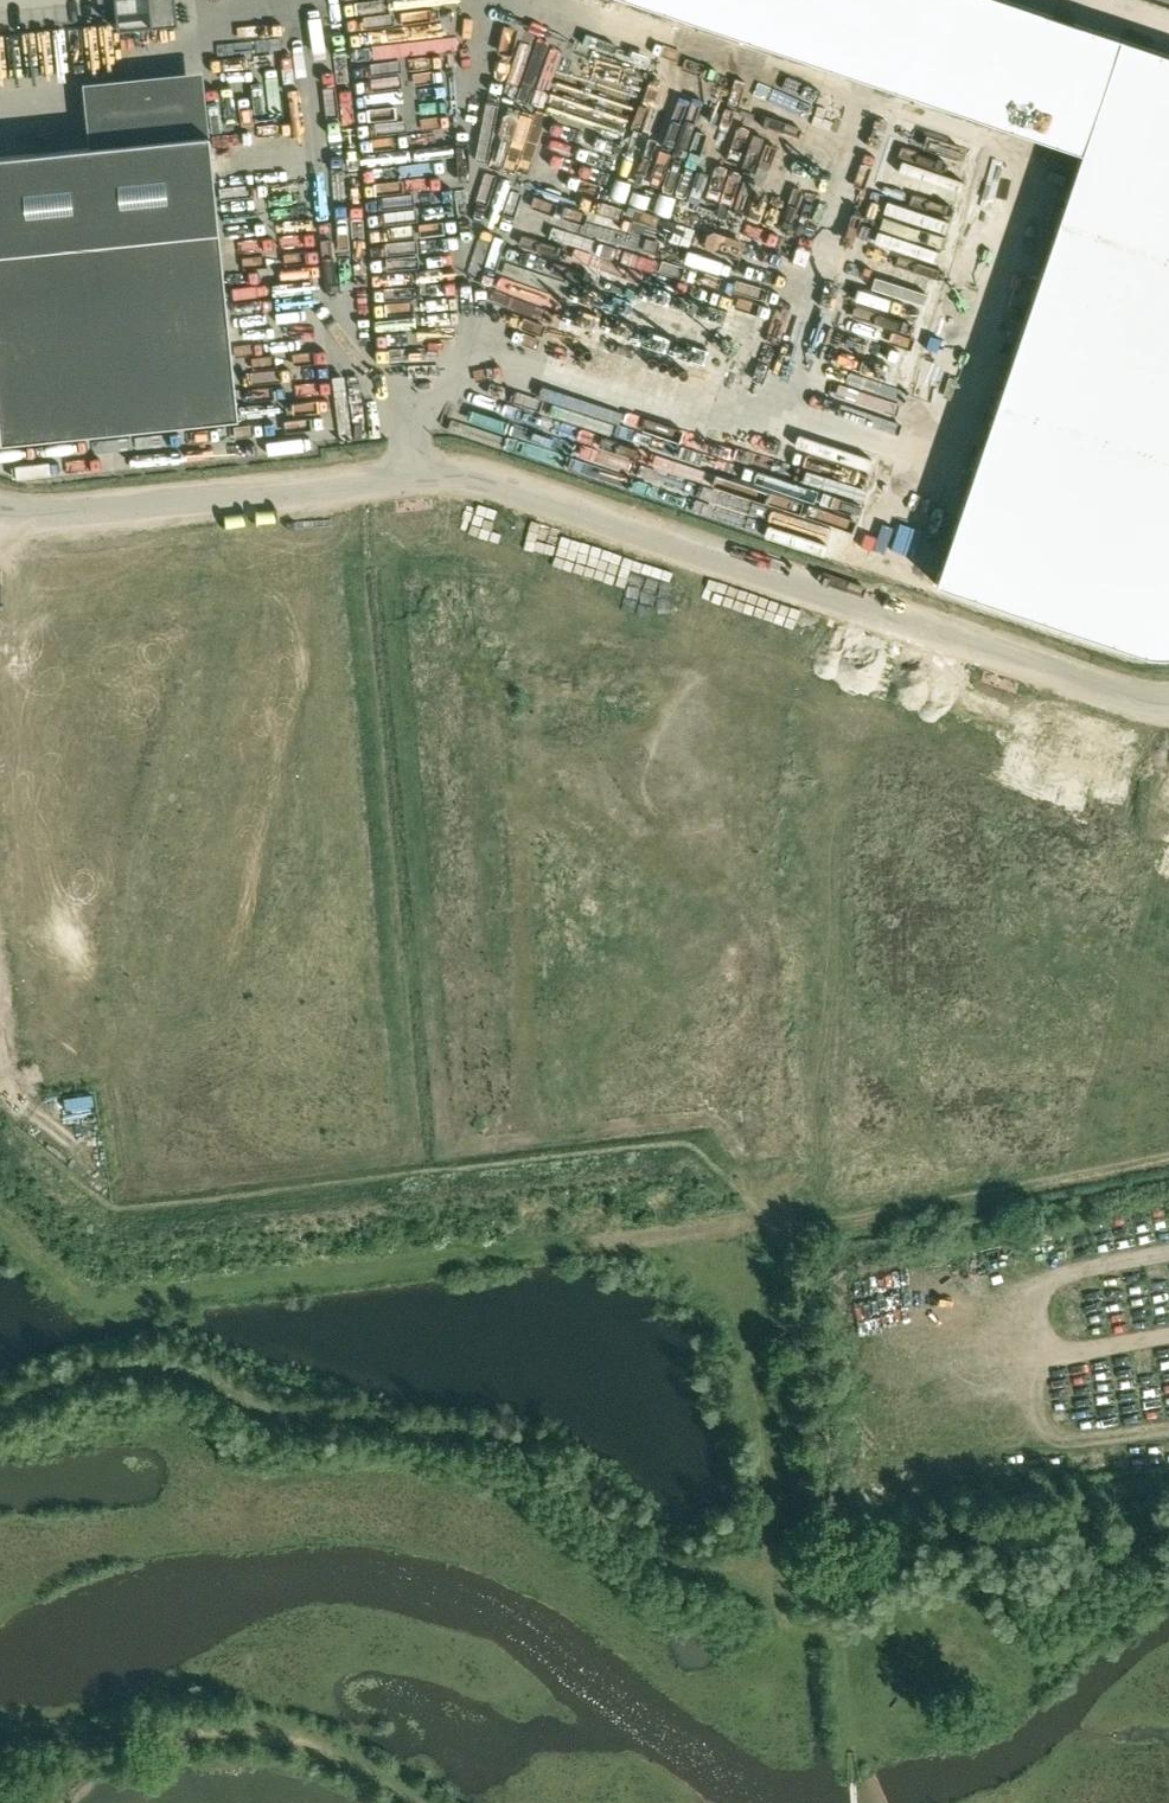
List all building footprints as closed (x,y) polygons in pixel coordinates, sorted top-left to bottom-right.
[(117,30),(178,24),(175,0),(114,0),(117,30)] [(1082,153),(935,583),(1144,654),(1149,655),(1153,656),(1158,656),(1163,656),(1168,656),(1168,55),(1006,0),(629,0),(1082,153)] [(191,98),(133,104),(135,117),(193,111),(191,98)] [(0,156),(0,438),(1,445),(238,420),(209,135),(89,148),(0,156)]
